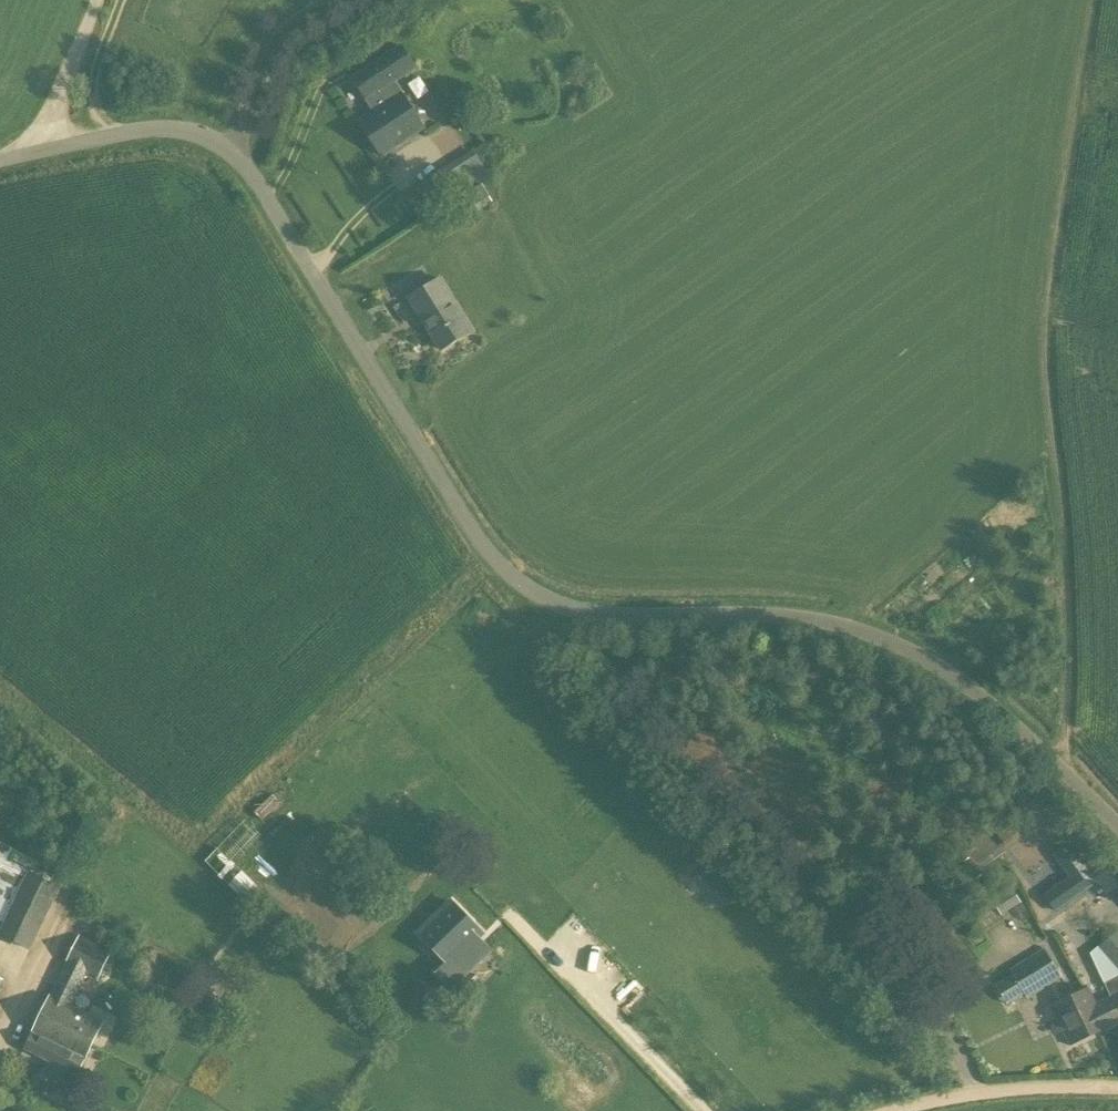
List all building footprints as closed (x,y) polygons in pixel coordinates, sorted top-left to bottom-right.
[(358,122),(380,155),(423,127),(402,94),(400,95),(391,82),(415,67),(401,46),(352,79),(365,99),(369,97),(377,110),(358,122)] [(462,222),(494,203),(482,185),(451,203),(462,222)] [(439,353),(472,333),(439,280),(407,299),(439,353)] [(1091,884),(1065,847),(1051,857),(1067,880),(1042,898),(1052,912),(1091,884)] [(5,861),(29,873),(41,878),(47,865),(11,848),(5,861)] [(5,921),(29,873),(5,861),(0,871),(0,919),(5,921)] [(41,878),(29,873),(5,921),(0,931),(0,937),(30,951),(61,888),(41,878)] [(446,966),(479,934),(450,903),(417,936),(446,966)] [(1117,930),(1097,948),(1117,971),(1117,932),(1117,930)] [(36,1024),(72,1041),(75,1035),(92,1043),(101,1024),(67,1008),(83,975),(95,981),(109,952),(77,937),(36,1024)] [(1027,999),(1061,978),(1044,949),(1010,970),(1027,999)] [(1079,993),(1087,1012),(1088,1011),(1098,1033),(1109,1028),(1108,1028),(1117,1023),(1117,979),(1103,986),(1110,1000),(1095,1007),(1087,989),(1079,993)] [(1068,1047),(1098,1033),(1088,1011),(1087,1012),(1079,993),(1049,1007),(1068,1047)] [(72,1041),(36,1024),(22,1051),(55,1066),(75,1076),(92,1043),(75,1035),(72,1041)] [(70,1087),(75,1076),(55,1066),(49,1077),(70,1087)]
